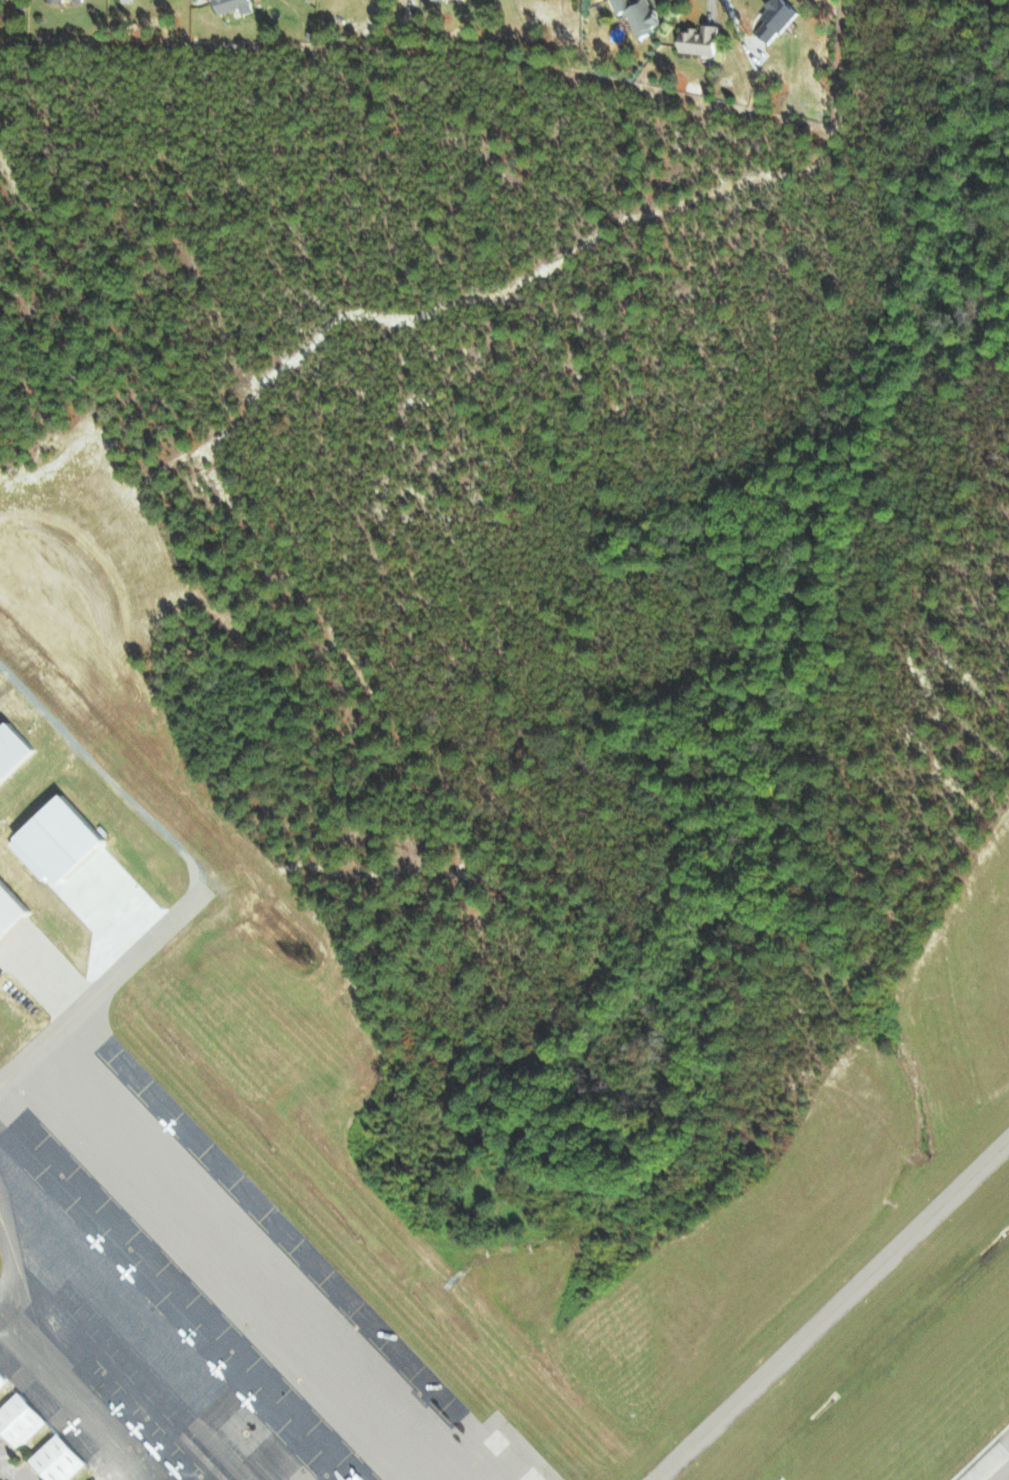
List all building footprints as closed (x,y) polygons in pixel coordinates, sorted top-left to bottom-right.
[(243,8),(244,15),(256,12),(253,0),(216,0),(220,15),(243,8)] [(659,32),(657,26),(665,23),(659,7),(654,8),(651,0),(636,0),(634,1),(634,0),(614,0),(620,15),(630,12),(640,40),(659,32)] [(773,43),(803,12),(791,0),(776,0),(763,15),(769,20),(759,30),(773,43)] [(683,52),(721,54),(723,25),(704,24),(704,30),(684,28),(683,52)] [(43,748),(0,789),(0,730),(14,717),(43,748)] [(39,911),(0,870),(0,948),(39,911)] [(12,1379),(0,1366),(0,1390),(12,1379)] [(16,1447),(0,1431),(0,1407),(16,1392),(44,1420),(16,1447)] [(84,1461),(65,1479),(47,1479),(28,1460),(56,1433),(84,1461)]
